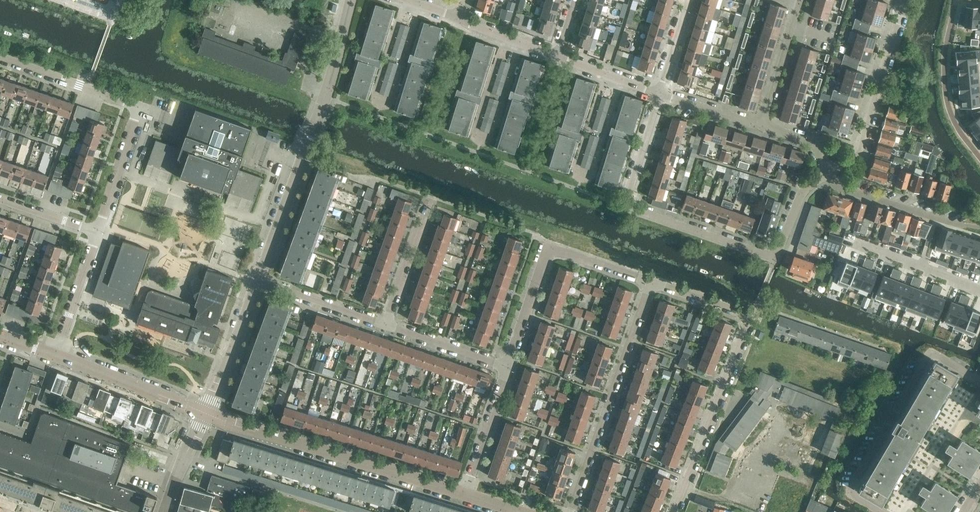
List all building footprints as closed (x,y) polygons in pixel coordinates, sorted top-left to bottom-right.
[(218,4),(229,9),(231,4),(221,0),(219,0),(218,4)] [(489,0),(479,0),(476,9),(490,13),(493,1),(489,0)] [(543,8),(556,12),(560,1),(557,0),(545,0),(543,8)] [(586,11),(599,15),(603,4),(591,0),(589,0),(586,11)] [(652,5),(651,10),(668,16),(672,4),(658,0),(656,7),(652,5)] [(814,5),(831,10),(834,0),(815,0),(814,5)] [(859,7),(884,15),(886,7),(885,7),(886,2),(878,0),(862,0),(859,7)] [(701,3),(698,14),(711,19),(715,7),(701,3)] [(770,3),(767,13),(783,18),(787,8),(770,3)] [(393,10),(375,4),(370,21),(387,26),(393,10)] [(514,8),(507,5),(506,9),(502,8),(499,18),(510,21),(514,8)] [(831,10),(814,5),(811,15),(827,20),(831,10)] [(855,18),(853,25),(869,29),(871,23),(879,26),(880,22),(882,22),(884,15),(859,7),(856,19),(855,18)] [(966,7),(964,26),(975,27),(975,30),(977,8),(966,7)] [(543,8),(539,19),(553,24),(556,12),(543,8)] [(653,16),(651,23),(664,27),(668,16),(651,10),(649,14),(653,16)] [(586,11),(582,23),(596,27),(599,15),(586,11)] [(767,13),(763,23),(779,28),(781,24),(782,24),(783,18),(767,13)] [(698,14),(694,26),(708,30),(711,19),(698,14)] [(553,24),(539,19),(535,18),(531,29),(549,35),(553,24)] [(370,21),(365,37),(382,42),(387,26),(370,21)] [(441,27),(424,22),(419,38),(436,44),(441,27)] [(582,23),(579,34),(592,38),(596,27),(582,23)] [(651,23),(648,34),(661,38),(664,27),(651,23)] [(763,23),(760,34),(777,39),(779,33),(778,33),(779,28),(763,23)] [(405,24),(404,25),(401,24),(391,56),(399,58),(409,26),(406,26),(406,25),(405,24)] [(856,33),(853,44),(873,50),(875,43),(874,42),(875,38),(867,35),(869,29),(853,25),(851,31),(856,33)] [(694,26),(691,37),(704,41),(708,30),(694,26)] [(202,37),(203,38),(198,54),(199,53),(212,58),(212,59),(213,58),(227,63),(227,64),(227,65),(228,63),(242,68),(241,70),(242,70),(242,69),(256,74),(256,75),(257,74),(271,79),(270,80),(271,81),(271,79),(285,84),(285,86),(291,71),(293,72),(293,71),(294,71),(295,67),(296,68),(299,61),(297,60),(306,37),(295,33),(288,53),(286,52),(283,61),(271,57),(273,52),(272,52),(271,56),(254,50),(255,46),(244,42),(243,46),(226,40),(228,36),(227,36),(226,40),(214,36),(215,32),(205,28),(202,37)] [(614,32),(610,44),(615,46),(619,34),(614,32)] [(623,32),(621,39),(626,40),(626,39),(630,41),(632,35),(628,34),(628,33),(623,32)] [(592,38),(579,34),(575,45),(589,50),(592,38)] [(648,34),(644,46),(657,50),(661,38),(648,34)] [(760,34),(757,44),(773,49),(774,44),(775,45),(777,39),(760,34)] [(365,37),(360,53),(377,59),(382,42),(365,37)] [(691,37),(687,49),(701,53),(704,41),(691,37)] [(419,38),(414,55),(431,60),(436,44),(419,38)] [(493,46),(476,41),(471,57),(488,63),(493,46)] [(844,54),(842,60),(858,65),(860,59),(868,61),(869,57),(871,58),(873,50),(853,44),(848,42),(845,54),(844,54)] [(615,46),(610,44),(608,44),(604,57),(611,60),(615,46)] [(757,44),(754,55),(771,60),(772,54),(771,54),(773,49),(757,44)] [(644,46),(641,57),(654,61),(657,50),(644,46)] [(801,52),(799,57),(815,62),(818,51),(801,46),(799,52),(801,52)] [(687,49),(684,60),(697,64),(701,53),(687,49)] [(955,52),(956,63),(979,61),(979,53),(979,50),(955,52)] [(360,53),(357,52),(354,60),(358,61),(375,66),(379,67),(381,60),(377,59),(360,53)] [(410,54),(408,61),(412,62),(429,67),(432,68),(434,61),(431,60),(414,55),(410,54)] [(754,55),(751,65),(766,70),(768,65),(769,65),(771,60),(754,55)] [(471,57),(466,74),(483,79),(488,63),(471,57)] [(654,61),(641,57),(637,68),(650,73),(654,61)] [(796,61),(795,67),(811,72),(815,62),(799,57),(798,62),(796,61)] [(542,64),(525,59),(520,75),(537,80),(542,64)] [(684,60),(680,71),(694,76),(697,64),(684,60)] [(837,79),(842,80),(862,86),(865,78),(863,78),(864,73),(856,71),(858,65),(842,60),(840,67),(841,67),(837,79)] [(375,66),(358,61),(353,77),(370,83),(375,66)] [(492,92),(500,95),(510,63),(502,61),(492,92)] [(956,63),(956,64),(957,74),(979,72),(979,61),(956,63)] [(380,93),(388,96),(398,64),(390,62),(380,93)] [(412,62),(407,78),(424,84),(429,67),(412,62)] [(751,65),(748,75),(764,80),(766,75),(765,74),(766,70),(751,65)] [(794,73),(793,78),(808,82),(811,72),(795,67),(793,72),(794,73)] [(694,76),(680,71),(677,83),(690,87),(694,76)] [(957,74),(958,85),(979,83),(979,72),(957,74)] [(461,90),(478,95),(483,79),(466,74),(461,90)] [(537,80),(520,75),(514,91),(532,97),(537,80)] [(748,75),(744,85),(760,90),(762,85),(763,86),(764,80),(748,75)] [(353,77),(348,94),(365,99),(370,83),(353,77)] [(594,83),(577,77),(571,94),(588,99),(594,83)] [(407,78),(402,95),(419,100),(424,84),(407,78)] [(790,82),(788,88),(805,93),(808,82),(793,78),(791,82),(790,82)] [(2,94),(13,98),(17,84),(6,80),(2,94)] [(833,89),(831,96),(847,101),(849,95),(857,97),(858,93),(860,93),(862,86),(842,80),(839,91),(833,89)] [(958,85),(959,96),(979,94),(979,83),(958,85)] [(13,98),(24,102),(29,88),(17,84),(13,98)] [(744,85),(741,96),(758,101),(760,95),(759,95),(760,90),(744,85)] [(24,102),(35,105),(40,92),(29,88),(24,102)] [(788,93),(786,98),(802,103),(805,93),(788,88),(787,93),(788,93)] [(457,89),(455,96),(458,97),(475,103),(479,104),(481,97),(478,95),(461,90),(457,89)] [(514,91),(511,90),(509,98),(512,99),(529,104),(533,105),(535,98),(532,97),(514,91)] [(35,105),(47,109),(51,96),(40,92),(35,105)] [(571,94),(566,110),(583,115),(588,99),(571,94)] [(959,96),(960,107),(979,105),(979,94),(959,96)] [(402,95),(396,111),(413,117),(419,100),(402,95)] [(642,100),(625,95),(620,111),(637,117),(642,100)] [(47,109),(58,113),(63,100),(51,96),(47,109)] [(758,101),(741,96),(738,106),(755,112),(758,101)] [(835,104),(831,115),(851,121),(854,114),(852,113),(853,109),(845,107),(847,101),(831,96),(829,102),(835,104)] [(458,97),(453,114),(470,119),(475,103),(458,97)] [(607,98),(606,97),(605,98),(602,97),(592,129),(600,131),(610,99),(607,98)] [(480,130),(488,132),(498,101),(490,98),(480,130)] [(784,103),(782,108),(799,113),(802,103),(786,98),(785,103),(784,103)] [(512,99),(507,115),(524,120),(529,104),(512,99)] [(63,100),(58,113),(69,117),(74,104),(63,100)] [(74,115),(80,117),(83,107),(78,105),(74,115)] [(886,116),(906,122),(907,117),(902,115),(903,110),(889,105),(886,116)] [(80,117),(85,119),(89,109),(83,107),(80,117)] [(799,113),(782,108),(779,119),(796,124),(799,113)] [(85,119),(91,121),(91,120),(94,111),(89,109),(85,119)] [(225,204),(250,213),(263,177),(238,168),(252,129),(195,109),(181,148),(156,139),(143,175),(144,175),(169,184),(173,173),(229,193),(225,204)] [(583,115),(566,110),(561,126),(578,132),(583,115)] [(91,120),(97,122),(100,113),(94,111),(91,120)] [(637,117),(620,111),(615,128),(632,133),(637,117)] [(453,114),(448,130),(465,135),(470,119),(453,114)] [(507,115),(502,131),(519,137),(524,120),(507,115)] [(851,121),(831,115),(828,127),(822,125),(820,132),(836,136),(838,130),(846,133),(847,128),(849,129),(851,121)] [(967,126),(974,135),(979,130),(979,115),(967,126)] [(673,116),(669,128),(682,132),(686,121),(673,116)] [(885,118),(882,129),(896,133),(898,127),(904,129),(905,124),(885,118)] [(91,121),(87,131),(100,135),(104,124),(97,122),(91,120),(91,121)] [(910,125),(925,129),(923,124),(911,120),(910,125)] [(703,138),(726,145),(728,139),(725,139),(728,128),(715,124),(712,134),(705,132),(703,138)] [(580,140),(582,133),(578,132),(561,126),(558,125),(555,133),(559,134),(576,139),(580,140)] [(911,126),(910,132),(927,136),(925,130),(911,126)] [(630,140),(633,141),(635,134),(632,133),(615,128),(611,127),(609,134),(613,135),(630,140)] [(669,128),(665,139),(679,143),(682,132),(669,128)] [(726,145),(745,151),(747,145),(744,144),(747,134),(734,130),(731,140),(728,139),(726,145)] [(87,131),(83,142),(96,147),(100,135),(87,131)] [(269,131),(266,138),(277,142),(279,135),(269,131)] [(502,131),(497,148),(514,153),(519,137),(502,131)] [(882,131),(878,141),(892,146),(896,135),(882,131)] [(559,134),(554,150),(571,155),(576,139),(559,134)] [(581,166),(589,169),(599,137),(591,135),(581,166)] [(608,151),(625,157),(630,140),(613,135),(608,151)] [(745,151),(764,157),(766,151),(763,150),(766,140),(753,136),(750,146),(747,145),(745,151)] [(665,139),(662,151),(675,155),(679,143),(665,139)] [(922,142),(916,141),(912,154),(918,155),(922,142)] [(83,142),(79,154),(93,158),(96,147),(83,142)] [(764,157),(784,163),(785,157),(782,156),(785,146),(772,142),(769,152),(766,151),(764,157)] [(921,149),(931,152),(933,146),(923,142),(921,149)] [(878,143),(875,154),(889,158),(892,147),(878,143)] [(692,148),(689,159),(693,160),(697,149),(692,148)] [(785,157),(784,163),(800,168),(804,152),(791,148),(788,158),(785,157)] [(554,150),(549,167),(566,172),(571,155),(554,150)] [(719,160),(727,162),(730,153),(722,150),(719,160)] [(608,151),(603,168),(619,173),(625,157),(608,151)] [(662,151),(658,162),(672,166),(675,155),(662,151)] [(906,152),(904,157),(915,160),(916,155),(906,152)] [(931,153),(927,165),(926,171),(931,173),(936,155),(931,153)] [(79,154),(75,165),(89,169),(93,158),(79,154)] [(875,156),(873,161),(872,161),(871,166),(872,166),(872,167),(886,171),(889,161),(875,156)] [(10,178),(15,165),(4,161),(0,171),(0,174),(10,178)] [(737,167),(747,170),(749,164),(739,161),(737,167)] [(658,162),(655,173),(668,178),(672,166),(658,162)] [(710,163),(708,167),(707,171),(712,172),(713,168),(716,169),(720,170),(721,166),(717,165),(710,163)] [(911,173),(913,173),(913,170),(915,164),(911,163),(909,169),(908,169),(907,172),(900,170),(895,185),(897,186),(897,187),(900,188),(901,187),(906,188),(911,173)] [(10,178),(22,182),(26,168),(15,165),(10,178)] [(75,165),(71,176),(85,181),(89,169),(75,165)] [(870,167),(867,178),(884,183),(887,172),(870,167)] [(22,182),(33,186),(38,172),(26,168),(22,182)] [(603,168),(597,184),(614,189),(619,173),(603,168)] [(299,280),(304,267),(336,178),(345,182),(347,181),(348,180),(349,179),(348,177),(347,176),(343,174),(341,174),(333,171),(332,174),(319,170),(317,173),(315,179),(311,191),(310,191),(308,196),(309,196),(301,218),(300,218),(299,222),(291,244),(289,249),(290,249),(286,260),(285,260),(284,262),(285,262),(281,274),(299,280)] [(38,172),(33,186),(44,189),(49,176),(38,172)] [(655,173),(651,185),(665,189),(668,178),(655,173)] [(913,173),(908,189),(909,189),(910,191),(913,192),(914,191),(919,192),(922,183),(922,184),(924,177),(913,173)] [(754,181),(756,177),(749,175),(748,179),(749,179),(747,186),(751,187),(754,181)] [(933,196),(937,181),(931,179),(931,176),(927,175),(921,193),(926,194),(927,196),(929,197),(930,196),(933,196)] [(937,181),(939,182),(934,197),(939,198),(940,200),(943,201),(944,200),(946,201),(951,185),(945,183),(947,176),(941,175),(941,176),(939,175),(937,181)] [(68,188),(73,190),(81,192),(85,181),(71,176),(68,186),(68,188)] [(48,191),(54,193),(57,182),(51,181),(48,191)] [(54,193),(59,194),(63,184),(57,182),(54,193)] [(59,194),(65,196),(68,188),(68,186),(63,184),(59,194)] [(661,200),(665,189),(651,185),(648,196),(653,198),(651,205),(665,209),(667,202),(661,200)] [(364,198),(370,201),(374,189),(368,187),(364,198)] [(68,188),(65,196),(70,198),(73,190),(68,188)] [(398,200),(395,209),(407,214),(411,202),(407,201),(409,194),(392,188),(389,197),(398,200)] [(358,189),(356,195),(364,198),(366,193),(363,192),(364,191),(358,189)] [(823,209),(835,213),(841,196),(828,192),(823,209)] [(682,208),(693,212),(698,199),(686,195),(682,208)] [(841,196),(835,213),(843,215),(840,225),(847,227),(850,217),(848,217),(853,200),(841,196)] [(370,201),(364,198),(360,210),(366,212),(370,201)] [(693,212),(704,216),(709,203),(698,199),(693,212)] [(754,218),(751,227),(758,229),(757,231),(771,236),(778,215),(775,214),(779,202),(768,199),(764,210),(758,208),(754,218)] [(854,230),(860,232),(863,220),(861,220),(866,204),(861,202),(860,200),(858,200),(856,201),(855,201),(850,216),(857,219),(854,230)] [(704,216),(716,220),(720,207),(709,203),(704,216)] [(869,219),(878,222),(883,207),(870,204),(866,218),(864,217),(860,232),(864,233),(869,219)] [(811,205),(809,210),(819,214),(821,208),(811,205)] [(716,220),(727,224),(731,210),(720,207),(716,220)] [(883,207),(878,222),(888,225),(887,229),(886,229),(882,239),(888,241),(893,226),(891,225),(895,211),(883,207)] [(395,209),(391,221),(405,226),(409,214),(407,214),(395,209)] [(727,224),(738,228),(743,214),(731,210),(727,224)] [(809,210),(808,216),(817,219),(819,214),(809,210)] [(348,212),(345,220),(351,222),(353,214),(348,212)] [(895,227),(894,231),(899,233),(898,236),(903,238),(906,230),(910,216),(899,212),(894,227),(895,227)] [(359,213),(355,225),(360,227),(365,215),(359,213)] [(444,214),(440,225),(453,230),(457,218),(444,214)] [(749,232),(751,227),(754,218),(743,214),(738,228),(749,232)] [(4,233),(9,219),(0,216),(0,231),(4,233)] [(808,216),(806,221),(816,224),(817,219),(808,216)] [(917,219),(912,217),(907,232),(905,232),(903,239),(901,245),(906,246),(908,240),(911,234),(918,236),(923,222),(923,221),(921,220),(921,219),(918,218),(917,219)] [(4,233),(15,236),(20,223),(9,219),(4,233)] [(391,221),(387,233),(401,238),(405,226),(391,221)] [(806,221),(804,226),(814,229),(815,226),(816,224),(806,221)] [(931,224),(923,222),(918,236),(923,237),(931,224)] [(20,223),(15,236),(27,240),(31,227),(20,223)] [(360,227),(355,225),(351,236),(356,238),(360,227)] [(438,225),(434,236),(449,241),(453,230),(440,225),(438,225)] [(802,231),(812,235),(814,229),(804,226),(802,231)] [(812,235),(814,235),(819,237),(822,229),(815,226),(814,229),(812,235)] [(941,227),(934,250),(945,253),(952,231),(952,230),(941,227)] [(31,239),(37,240),(40,230),(35,228),(31,239)] [(37,240),(43,242),(46,232),(40,230),(37,240)] [(814,235),(812,235),(802,231),(797,247),(809,251),(812,244),(838,253),(841,244),(819,237),(814,235)] [(952,231),(945,253),(955,256),(962,234),(952,231)] [(43,242),(48,244),(48,243),(49,243),(52,234),(46,232),(43,242)] [(387,233),(382,245),(397,250),(401,238),(387,233)] [(827,239),(841,244),(843,238),(829,233),(828,236),(827,239)] [(49,243),(54,245),(57,236),(52,234),(49,243)] [(962,234),(955,256),(966,259),(972,237),(962,234)] [(434,236),(430,248),(445,253),(449,241),(434,236)] [(509,237),(505,248),(517,253),(517,252),(521,241),(509,237)] [(966,259),(975,262),(979,247),(979,239),(972,237),(966,259)] [(339,239),(336,247),(341,249),(344,241),(339,239)] [(350,239),(345,252),(351,254),(355,241),(350,239)] [(97,283),(95,291),(99,292),(97,297),(129,308),(135,293),(135,292),(149,251),(150,250),(123,241),(122,242),(123,242),(122,246),(111,243),(97,283)] [(48,244),(45,254),(58,259),(62,247),(54,245),(49,243),(48,243),(48,244)] [(382,245),(378,256),(393,261),(397,250),(382,245)] [(430,248),(426,260),(441,265),(445,253),(430,248)] [(505,248),(501,260),(515,265),(519,253),(517,252),(517,253),(505,248)] [(351,254),(345,252),(341,263),(347,265),(351,254)] [(45,254),(41,265),(54,270),(58,259),(45,254)] [(787,255),(785,262),(791,264),(793,257),(787,255)] [(378,256),(374,268),(389,273),(393,261),(378,256)] [(789,270),(794,271),(792,276),(809,282),(811,275),(809,274),(813,262),(794,256),(793,257),(791,264),(789,270)] [(856,265),(848,286),(858,290),(859,287),(866,268),(869,259),(865,257),(862,265),(863,265),(863,266),(862,267),(856,265)] [(866,268),(859,287),(869,291),(877,273),(870,270),(871,268),(874,260),(869,259),(866,268)] [(426,260),(422,271),(437,276),(441,265),(426,260)] [(501,260),(497,271),(511,276),(515,265),(501,260)] [(845,261),(836,284),(848,288),(848,286),(856,265),(845,261)] [(41,265),(37,277),(50,281),(54,270),(41,265)] [(340,266),(336,278),(341,281),(346,268),(340,266)] [(560,266),(556,278),(569,283),(573,271),(560,266)] [(374,268),(370,280),(385,285),(389,273),(374,268)] [(883,275),(874,298),(885,302),(894,279),(897,269),(893,268),(890,275),(890,276),(890,278),(883,275)] [(196,342),(213,348),(218,332),(220,328),(212,326),(214,321),(217,323),(233,278),(207,269),(199,291),(193,294),(197,301),(195,305),(152,290),(148,292),(144,302),(137,322),(196,342)] [(894,279),(885,302),(895,306),(904,283),(898,281),(898,279),(899,279),(902,271),(897,269),(894,279)] [(422,271),(418,283),(432,288),(437,276),(422,271)] [(497,271),(493,283),(507,288),(511,276),(497,271)] [(904,283),(895,306),(897,302),(906,305),(904,310),(905,310),(914,287),(918,277),(913,275),(910,283),(911,283),(910,284),(910,285),(904,283)] [(37,277),(33,288),(46,293),(50,281),(37,277)] [(914,287),(905,310),(915,314),(924,291),(918,288),(919,286),(919,287),(922,279),(918,277),(914,287)] [(341,281),(336,278),(331,292),(337,294),(341,281)] [(556,278),(551,290),(565,295),(569,283),(556,278)] [(366,291),(379,296),(380,296),(385,285),(370,280),(366,291)] [(418,283),(414,295),(428,300),(432,288),(418,283)] [(493,283),(489,295),(503,300),(507,288),(493,283)] [(924,291),(915,314),(925,318),(934,295),(938,285),(933,283),(930,291),(931,291),(931,292),(930,293),(924,291)] [(934,295),(925,318),(926,318),(926,316),(932,318),(936,320),(945,299),(938,296),(939,294),(942,286),(938,285),(934,295)] [(618,286),(614,298),(628,302),(632,291),(618,286)] [(33,288),(29,299),(42,304),(46,293),(33,288)] [(551,290),(547,302),(561,307),(565,295),(551,290)] [(379,296),(366,291),(362,303),(374,307),(379,296)] [(944,320),(943,322),(953,326),(952,328),(953,328),(962,305),(965,295),(961,294),(958,301),(958,302),(958,304),(951,301),(944,320)] [(410,306),(412,307),(424,311),(428,300),(414,295),(410,306)] [(489,295),(485,306),(499,311),(503,300),(489,295)] [(962,305),(953,328),(963,332),(972,309),(966,307),(966,305),(967,305),(970,297),(965,295),(962,305)] [(614,298),(610,310),(624,314),(628,302),(614,298)] [(25,311),(31,313),(38,315),(42,304),(29,299),(25,310),(25,309),(25,311)] [(252,411),(257,397),(289,308),(297,311),(299,311),(300,310),(301,309),(301,307),(299,306),(295,304),(285,301),(284,304),(271,299),(233,404),(252,411)] [(660,300),(657,310),(671,315),(674,305),(660,300)] [(561,307),(547,302),(543,314),(557,319),(561,307)] [(5,314),(11,316),(15,306),(9,304),(5,314)] [(11,316),(17,318),(20,308),(15,306),(11,316)] [(485,306),(481,318),(495,323),(499,311),(485,306)] [(424,311),(412,307),(408,319),(420,323),(424,311)] [(17,318),(22,320),(25,311),(25,309),(20,308),(17,318)] [(963,332),(973,336),(979,319),(979,312),(972,309),(963,332)] [(610,310),(606,321),(619,326),(624,314),(610,310)] [(657,310),(653,320),(667,325),(671,315),(657,310)] [(25,311),(22,320),(28,322),(31,313),(25,311)] [(307,312),(303,324),(309,326),(313,314),(307,312)] [(312,328),(323,332),(328,319),(317,315),(312,328)] [(441,324),(443,318),(434,315),(430,325),(439,328),(441,324)] [(774,330),(785,334),(790,320),(779,316),(774,330)] [(481,318),(477,330),(489,334),(491,335),(495,323),(481,318)] [(323,332),(334,336),(339,322),(328,319),(323,332)] [(717,319),(713,329),(727,334),(731,324),(717,319)] [(653,320),(650,330),(664,335),(667,325),(653,320)] [(785,334),(797,338),(802,324),(790,320),(785,334)] [(541,321),(537,331),(551,336),(555,326),(541,321)] [(619,326),(606,321),(602,333),(615,338),(619,326)] [(334,336),(345,340),(349,326),(339,322),(334,336)] [(309,326),(303,324),(300,335),(305,337),(309,326)] [(797,338),(808,342),(813,327),(802,324),(797,338)] [(345,340),(356,343),(360,330),(349,326),(345,340)] [(808,342),(819,346),(824,331),(813,327),(808,342)] [(713,329),(709,339),(723,344),(727,334),(713,329)] [(356,343),(367,347),(371,334),(360,330),(356,343)] [(489,334),(477,330),(473,341),(485,346),(489,334)] [(664,335),(650,330),(646,340),(661,345),(664,335)] [(537,331),(534,341),(548,345),(551,336),(537,331)] [(819,346),(830,350),(835,335),(824,331),(819,346)] [(367,347),(378,351),(382,338),(371,334),(367,347)] [(830,350),(841,353),(846,339),(835,335),(830,350)] [(299,338),(294,350),(300,352),(304,339),(299,338)] [(378,351),(389,355),(393,341),(382,338),(378,351)] [(709,339),(705,349),(719,354),(723,344),(709,339)] [(841,353),(852,357),(857,343),(846,339),(841,353)] [(389,355),(399,358),(404,345),(393,341),(389,355)] [(534,341),(531,350),(545,355),(548,345),(534,341)] [(686,341),(683,351),(691,354),(692,350),(688,348),(690,343),(686,341)] [(598,343),(595,352),(609,357),(612,348),(598,343)] [(852,357),(864,361),(869,347),(857,343),(852,357)] [(399,358),(410,362),(415,349),(404,345),(399,358)] [(864,361),(875,365),(880,350),(869,347),(864,361)] [(410,362),(421,366),(426,353),(415,349),(410,362)] [(643,349),(640,359),(654,364),(657,354),(643,349)] [(705,349),(701,359),(715,364),(719,354),(705,349)] [(300,352),(294,350),(290,361),(296,363),(300,352)] [(545,355),(531,350),(528,360),(542,365),(545,355)] [(880,350),(875,365),(886,369),(891,354),(880,350)] [(595,352),(591,362),(605,367),(609,357),(595,352)] [(421,366),(432,370),(437,356),(426,353),(421,366)] [(432,370),(443,374),(448,360),(437,356),(432,370)] [(681,357),(678,365),(684,367),(687,359),(681,357)] [(640,359),(636,369),(650,374),(654,364),(640,359)] [(715,364),(701,359),(698,369),(711,374),(715,364)] [(443,374),(454,377),(459,364),(448,360),(443,374)] [(934,361),(861,487),(858,491),(881,504),(880,506),(881,506),(923,434),(959,373),(958,373),(957,375),(934,361)] [(316,362),(313,370),(322,373),(325,365),(316,362)] [(374,362),(371,370),(368,379),(372,380),(377,365),(375,365),(376,363),(374,362)] [(591,362),(588,372),(602,377),(605,367),(591,362)] [(289,364),(285,377),(291,379),(295,366),(289,364)] [(454,377),(465,381),(470,368),(459,364),(454,377)] [(33,372),(45,376),(46,371),(29,365),(27,370),(33,372)] [(27,370),(16,366),(10,383),(27,389),(39,393),(41,387),(29,383),(33,372),(27,370)] [(525,367),(521,379),(535,384),(539,372),(525,367)] [(465,381),(476,385),(481,372),(470,368),(465,381)] [(636,369),(633,379),(647,384),(650,374),(636,369)] [(666,375),(664,379),(668,380),(671,372),(664,369),(662,373),(666,375)] [(51,390),(60,393),(62,387),(70,390),(73,380),(68,378),(69,376),(58,371),(57,374),(52,372),(45,390),(50,392),(51,390)] [(350,371),(346,381),(352,382),(355,373),(350,371)] [(770,403),(765,399),(772,389),(782,393),(779,399),(833,421),(830,430),(821,451),(830,455),(834,456),(842,435),(834,432),(840,416),(852,421),(857,410),(774,377),(775,375),(771,374),(771,376),(767,374),(768,372),(764,371),(764,373),(761,372),(756,385),(755,384),(753,388),(756,390),(716,444),(706,469),(723,476),(731,457),(724,455),(725,451),(729,446),(735,450),(770,403)] [(481,372),(476,385),(487,389),(491,375),(481,372)] [(602,377),(588,372),(585,381),(599,386),(602,377)] [(291,379),(285,377),(281,388),(287,390),(291,379)] [(72,398),(81,401),(83,395),(91,398),(94,388),(89,386),(90,384),(79,379),(78,382),(73,380),(70,390),(62,387),(60,393),(62,394),(63,394),(60,400),(70,403),(72,398)] [(521,379),(517,391),(531,396),(535,384),(521,379)] [(633,379),(629,389),(643,394),(647,384),(633,379)] [(693,380),(689,390),(703,396),(707,386),(693,380)] [(4,400),(21,406),(27,389),(10,383),(4,400)] [(93,406),(102,410),(104,403),(112,406),(116,396),(110,394),(111,392),(100,388),(99,390),(94,388),(91,398),(83,395),(81,401),(83,402),(87,403),(83,413),(88,414),(91,405),(93,406)] [(629,389),(626,399),(640,404),(643,394),(629,389)] [(324,398),(322,404),(322,406),(324,407),(325,405),(327,405),(331,391),(327,390),(325,396),(324,398)] [(689,390),(685,401),(699,406),(703,396),(689,390)] [(280,391),(276,404),(281,406),(286,393),(280,391)] [(517,391),(513,403),(527,408),(531,396),(517,391)] [(581,391),(577,403),(591,407),(595,396),(581,391)] [(43,395),(41,402),(46,404),(49,397),(43,395)] [(411,395),(409,402),(419,406),(422,399),(411,395)] [(114,414),(123,418),(126,411),(133,414),(137,405),(131,402),(132,400),(121,396),(120,398),(116,396),(112,406),(104,403),(102,410),(104,410),(114,414)] [(451,399),(448,409),(454,411),(457,401),(451,399)] [(626,399),(622,409),(636,414),(640,404),(626,399)] [(4,400),(0,411),(0,418),(15,424),(21,406),(4,400)] [(685,401),(681,411),(695,416),(699,406),(685,401)] [(527,408),(513,403),(509,415),(523,420),(527,408)] [(577,403),(573,415),(587,419),(591,407),(577,403)] [(135,422),(144,426),(147,419),(154,422),(158,413),(152,410),(153,408),(142,404),(141,406),(137,405),(133,414),(126,411),(123,418),(125,418),(135,422)] [(281,406),(276,404),(271,417),(277,419),(281,406)] [(281,420),(292,424),(296,410),(285,407),(281,420)] [(418,408),(412,425),(417,426),(423,410),(418,408)] [(622,409),(619,419),(633,424),(636,414),(622,409)] [(292,424),(303,427),(307,414),(296,410),(292,424)] [(681,411),(677,421),(691,426),(695,416),(681,411)] [(152,510),(153,510),(153,509),(153,507),(154,507),(154,506),(155,502),(156,502),(156,501),(156,500),(156,498),(157,499),(157,498),(156,497),(148,495),(148,494),(147,494),(137,491),(136,490),(128,488),(128,487),(127,487),(116,484),(119,475),(120,475),(120,474),(125,460),(125,459),(130,446),(130,445),(45,412),(41,414),(30,442),(0,432),(0,489),(10,493),(11,494),(11,493),(19,496),(19,497),(20,497),(20,496),(30,500),(31,501),(32,500),(40,503),(39,504),(41,504),(41,503),(51,507),(51,508),(52,508),(52,507),(60,510),(60,511),(61,511),(66,511),(152,511),(152,510)] [(147,419),(144,426),(146,426),(156,430),(154,434),(158,435),(159,432),(167,435),(167,434),(173,436),(179,421),(173,419),(174,416),(163,412),(162,414),(158,413),(154,422),(147,419)] [(303,427),(314,431),(318,417),(307,414),(303,427)] [(470,422),(475,424),(477,418),(476,418),(477,416),(475,415),(474,417),(472,416),(472,417),(465,414),(463,419),(470,422)] [(573,415),(569,426),(583,431),(587,419),(573,415)] [(314,431),(325,434),(329,421),(318,417),(314,431)] [(619,419),(615,429),(629,434),(633,424),(619,419)] [(325,434),(336,437),(340,424),(329,421),(325,434)] [(677,421),(673,431),(687,436),(691,426),(677,421)] [(506,422),(502,433),(517,438),(521,427),(506,422)] [(336,437),(347,441),(351,427),(340,424),(336,437)] [(460,426),(458,434),(455,444),(460,446),(466,428),(460,426)] [(583,431),(569,426),(565,438),(579,443),(583,431)] [(347,441),(358,444),(362,431),(351,427),(347,441)] [(615,429),(612,439),(626,444),(629,434),(615,429)] [(358,444),(369,448),(373,434),(362,431),(358,444)] [(673,431),(669,441),(683,446),(687,436),(673,431)] [(502,433),(499,443),(513,448),(517,438),(502,433)] [(369,448),(380,451),(384,438),(373,434),(369,448)] [(380,451),(391,455),(395,441),(384,438),(380,451)] [(229,456),(247,462),(252,445),(235,439),(234,442),(223,439),(216,460),(226,463),(229,456)] [(626,444),(612,439),(608,449),(623,454),(626,444)] [(945,449),(953,453),(949,460),(947,462),(970,476),(968,478),(969,478),(970,476),(979,460),(979,452),(961,440),(957,446),(956,448),(948,443),(945,449)] [(391,455),(402,458),(406,445),(395,441),(391,455)] [(669,441),(665,451),(679,457),(683,446),(669,441)] [(499,443),(495,454),(510,459),(513,448),(499,443)] [(247,462),(265,467),(270,450),(252,445),(247,462)] [(402,458),(413,461),(417,448),(406,445),(402,458)] [(556,459),(571,464),(575,453),(560,447),(559,451),(556,459)] [(413,461),(424,465),(428,451),(417,448),(413,461)] [(265,467),(283,473),(288,456),(270,450),(265,467)] [(424,465),(435,468),(439,455),(428,451),(424,465)] [(679,457),(665,451),(661,461),(675,467),(679,457)] [(495,454),(492,464),(506,469),(510,459),(495,454)] [(435,468),(446,472),(450,458),(439,455),(435,468)] [(283,473),(300,478),(305,461),(288,456),(283,473)] [(450,458),(446,472),(457,475),(462,462),(450,458)] [(605,458),(602,468),(616,473),(620,463),(605,458)] [(549,469),(552,471),(567,476),(571,464),(556,459),(554,466),(551,465),(550,467),(549,469)] [(300,478),(318,484),(323,467),(305,461),(300,478)] [(506,469),(492,464),(488,475),(503,480),(506,469)] [(222,471),(242,478),(244,471),(224,465),(222,471)] [(318,484),(336,489),(341,473),(323,467),(318,484)] [(602,468),(598,478),(612,483),(616,473),(602,468)] [(242,478),(260,483),(262,477),(244,471),(242,478)] [(552,471),(548,482),(563,487),(567,476),(552,471)] [(336,489),(353,495),(359,478),(341,473),(336,489)] [(656,473),(652,483),(666,488),(670,478),(656,473)] [(215,493),(238,500),(245,502),(250,487),(212,475),(207,490),(215,493)] [(260,483),(278,489),(280,482),(262,477),(260,483)] [(353,495),(371,500),(376,484),(359,478),(353,495)] [(598,478),(595,488),(609,493),(612,483),(598,478)] [(278,489),(295,494),(297,488),(280,482),(278,489)] [(563,487),(548,482),(546,490),(530,484),(528,489),(533,491),(533,492),(536,493),(537,491),(541,493),(541,492),(559,499),(563,487)] [(931,488),(929,490),(922,485),(919,491),(926,495),(921,504),(934,511),(947,511),(959,494),(958,494),(957,496),(950,491),(935,482),(931,488)] [(652,483),(648,493),(662,499),(666,488),(652,483)] [(376,484),(371,500),(389,506),(394,489),(376,484)] [(184,489),(183,489),(183,490),(182,495),(181,496),(182,496),(180,502),(177,511),(199,511),(200,508),(209,511),(213,495),(213,494),(213,495),(206,493),(206,492),(205,493),(199,491),(199,490),(198,491),(192,489),(192,488),(191,489),(187,487),(186,487),(185,487),(184,488),(184,489)] [(253,488),(250,496),(266,501),(269,493),(253,488)] [(295,494),(313,500),(315,493),(297,488),(295,494)] [(595,488),(591,498),(605,503),(609,493),(595,488)] [(238,500),(215,493),(212,505),(235,511),(238,500)] [(313,500),(331,505),(333,499),(315,493),(313,500)] [(648,493),(645,503),(658,509),(662,499),(648,493)] [(432,501),(414,495),(409,511),(428,511),(432,501)] [(693,501),(713,508),(715,502),(696,495),(693,501)] [(591,498),(588,508),(599,511),(602,511),(605,503),(591,498)] [(811,498),(805,511),(839,511),(811,498)] [(331,505),(348,511),(351,504),(333,499),(331,505)] [(450,506),(432,501),(428,511),(448,511),(450,506)] [(641,511),(657,511),(658,509),(645,503),(641,511)]
